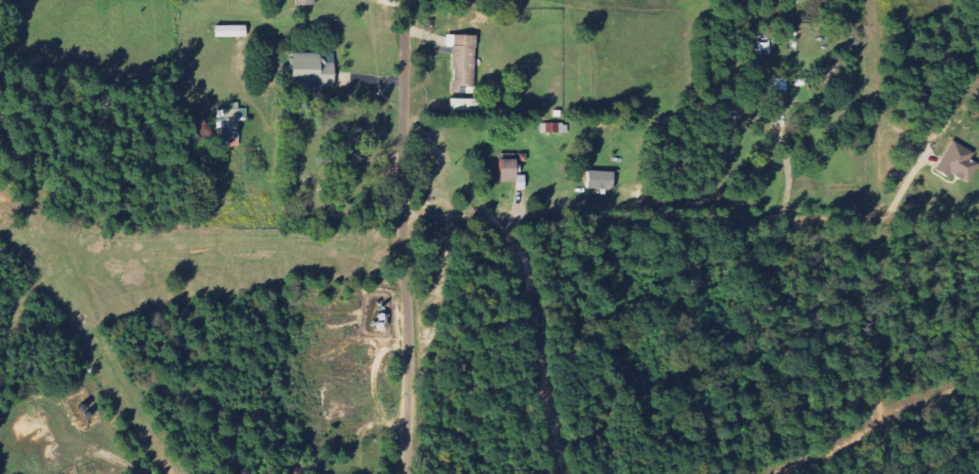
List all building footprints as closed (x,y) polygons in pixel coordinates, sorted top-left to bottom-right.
[(451,47),(450,86),(472,86),(473,35),(445,35),(445,47),(451,47)] [(332,86),(331,53),(287,53),(287,87),(332,86)] [(769,78),(771,109),(785,108),(784,78),(769,78)] [(228,109),(215,109),(215,129),(219,129),(219,140),(238,140),(237,120),(246,120),(246,109),(237,109),(237,102),(228,103),(228,109)] [(972,151),(947,141),(934,173),(943,177),(944,173),(967,183),(975,163),(968,160),(972,151)] [(513,189),(523,190),(523,175),(513,175),(514,160),(495,159),(494,181),(513,182),(513,189)] [(609,190),(609,171),(584,170),(584,189),(609,190)]
